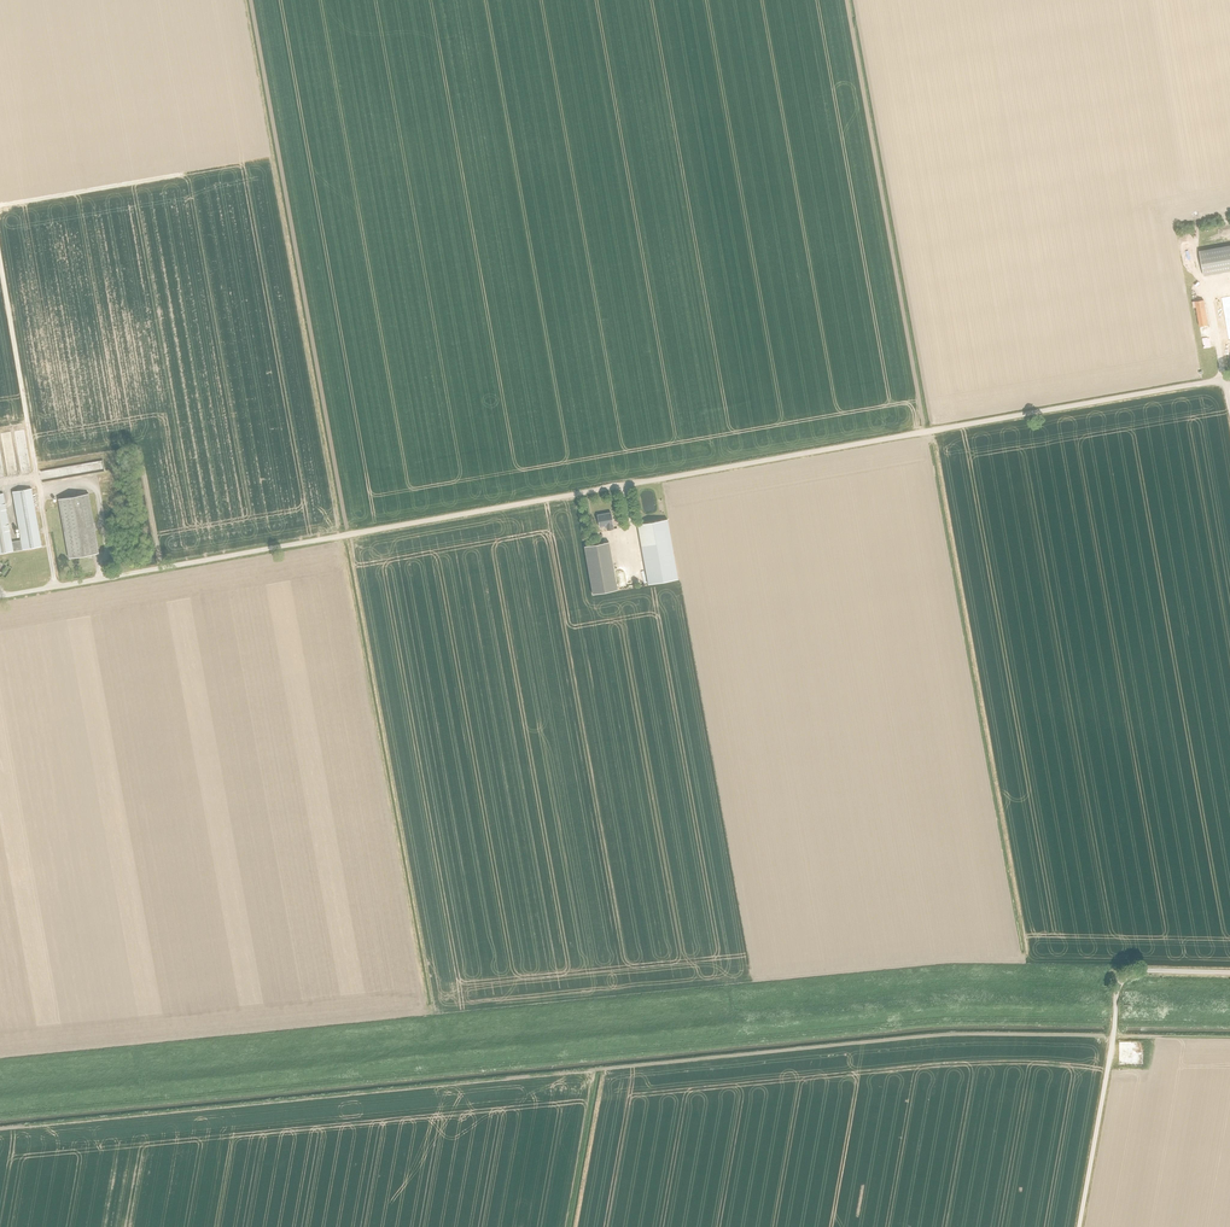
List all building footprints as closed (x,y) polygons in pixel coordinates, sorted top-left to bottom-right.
[(1229,271),(1229,246),(1199,252),(1203,275),(1229,271)] [(1221,298),(1228,338),(1229,337),(1229,296),(1221,298)] [(1204,299),(1195,301),(1200,326),(1208,325),(1204,299)] [(40,471),(41,478),(62,475),(61,468),(40,471)] [(0,494),(0,553),(43,547),(34,489),(14,492),(22,540),(13,542),(6,493),(0,494)] [(91,492),(62,497),(73,559),(102,554),(91,492)] [(611,513),(597,515),(599,527),(606,526),(607,530),(614,529),(613,524),(611,513)] [(667,519),(644,523),(637,525),(648,584),(678,579),(667,519)] [(609,542),(584,546),(593,594),(617,590),(609,542)]
